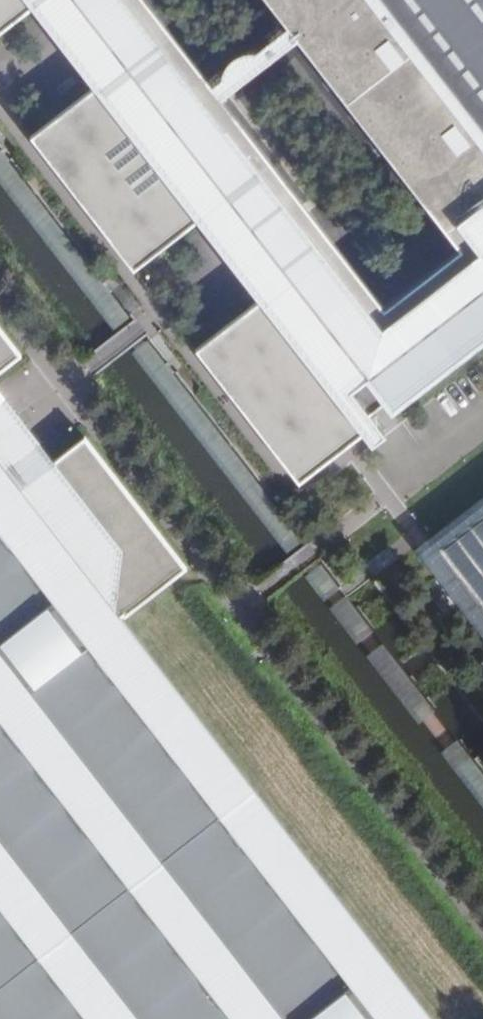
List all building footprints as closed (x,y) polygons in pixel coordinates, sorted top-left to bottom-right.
[(303,481),(482,339),(482,0),(0,0),(0,42),(49,4),(101,73),(25,131),(134,270),(209,214),(266,296),(200,347),(303,481)] [(121,332),(135,320),(0,148),(0,177),(121,332)] [(19,354),(0,329),(0,369),(19,354)] [(147,339),(134,349),(296,559),(311,547),(147,339)] [(121,618),(186,568),(86,438),(50,466),(0,400),(0,1018),(430,1018),(121,618)] [(409,559),(482,655),(482,502),(409,559)] [(336,580),(319,560),(305,571),(322,592),(336,580)] [(369,624),(344,591),(330,602),(356,636),(369,624)] [(432,707),(381,639),(366,649),(418,717),(432,707)] [(457,733),(441,745),(482,799),(482,767),(457,733)]
